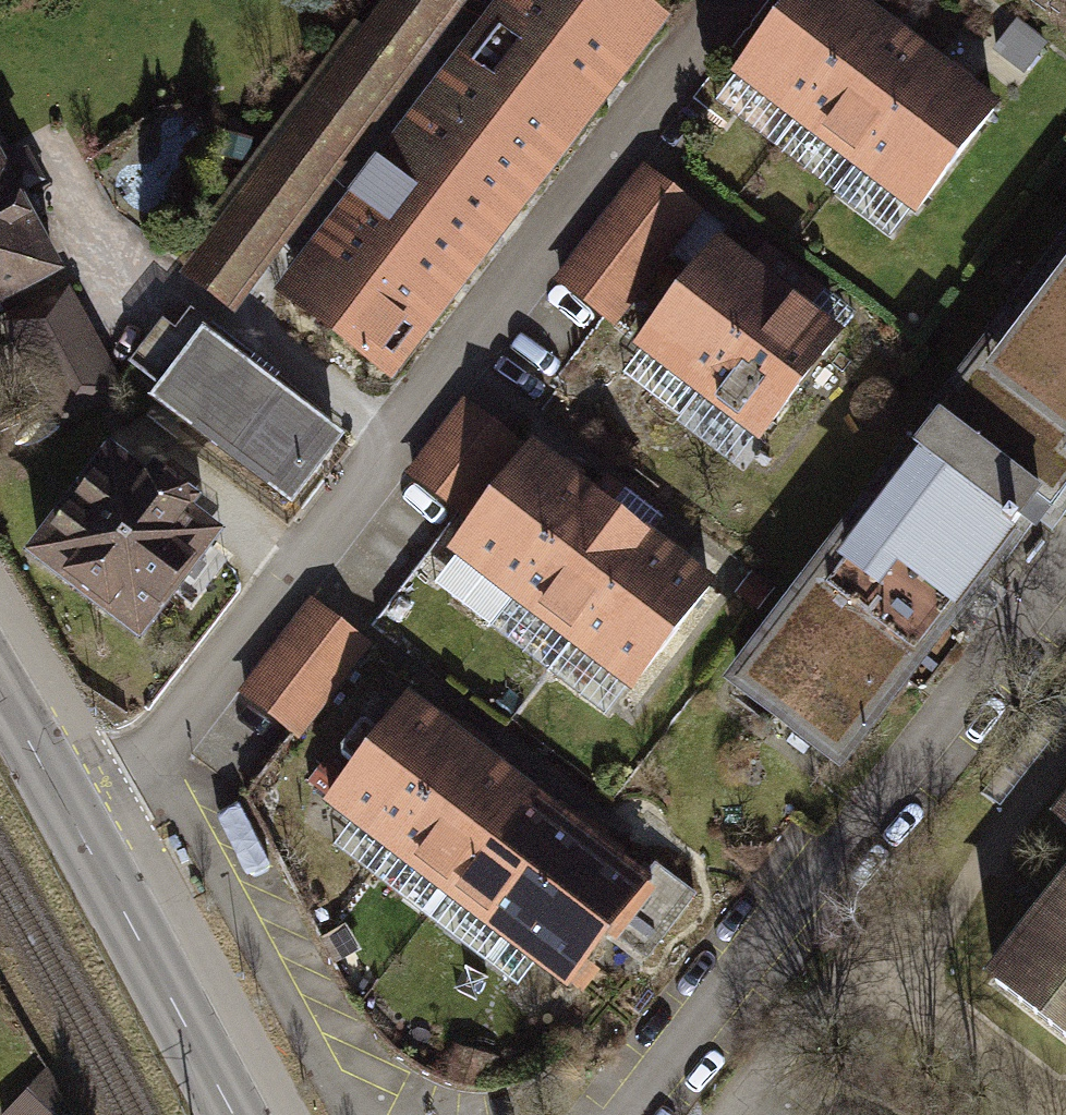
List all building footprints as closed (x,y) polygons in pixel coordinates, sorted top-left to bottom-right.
[(183,282),(231,317),(466,0),(392,0),(183,282)] [(633,0),(510,0),(279,302),(389,385),(664,24),(633,0)] [(853,0),(792,0),(737,70),(798,118),(876,18),(853,0)] [(935,64),(876,18),(798,118),(857,164),(935,64)] [(994,110),(935,64),(857,164),(917,209),(994,110)] [(0,175),(0,313),(55,285),(0,175)] [(605,320),(693,215),(645,175),(556,280),(605,320)] [(704,684),(830,784),(1065,490),(1065,232),(704,684)] [(778,292),(717,245),(639,344),(700,392),(778,292)] [(837,338),(778,292),(700,392),(759,438),(837,338)] [(115,395),(67,298),(3,330),(51,427),(115,395)] [(333,449),(197,340),(145,404),(281,513),(333,449)] [(457,511),(510,446),(460,406),(410,476),(457,511)] [(591,495),(529,447),(452,547),(513,594),(591,495)] [(211,542),(100,451),(13,558),(123,648),(211,542)] [(650,541),(591,495),(513,594),(572,640),(650,541)] [(709,587),(650,541),(572,640),(631,686),(709,587)] [(287,745),(363,647),(308,604),(232,702),(287,745)] [(467,748),(406,701),(328,800),(389,848),(467,748)] [(526,794),(467,748),(389,848),(449,894),(526,794)] [(1029,821),(1065,851),(1065,776),(1029,821)] [(585,840),(526,794),(449,894),(508,939),(585,840)] [(644,885),(585,840),(508,939),(566,984),(607,931),(646,960),(694,898),(656,869),(644,885)] [(1065,1048),(1065,865),(976,975),(1065,1048)] [(5,1114),(64,1114),(68,1111),(45,1071),(5,1114)]
